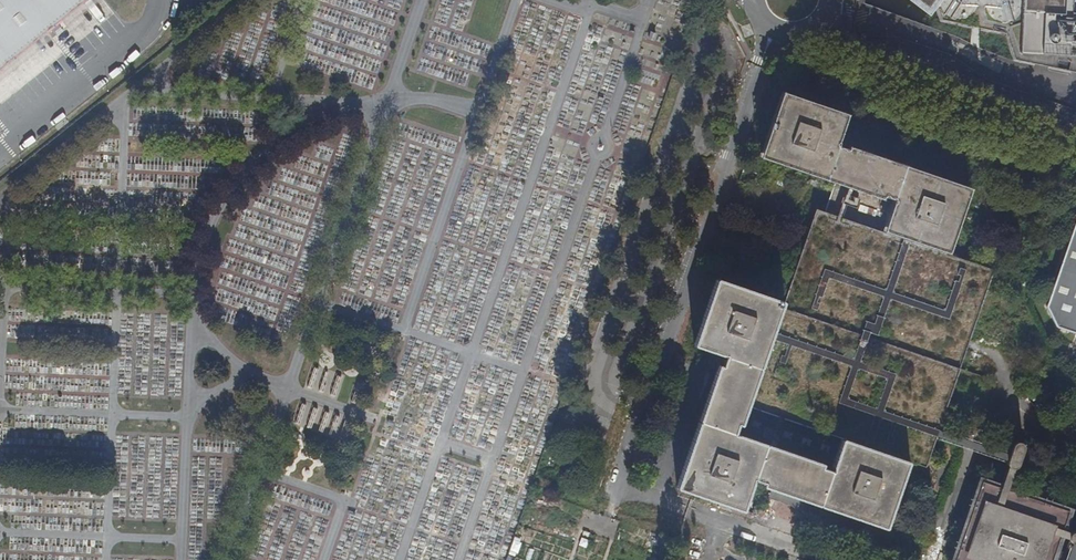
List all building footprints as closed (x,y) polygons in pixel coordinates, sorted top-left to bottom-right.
[(85,0),(0,0),(0,68),(85,0)] [(1029,60),(1075,62),(1075,0),(1032,0),(1029,60)] [(685,57),(677,55),(670,76),(678,79),(685,57)] [(954,256),(978,188),(910,164),(908,170),(840,146),(851,115),(786,92),(780,108),(762,161),(800,175),(837,188),(828,213),(822,211),(815,231),(789,304),(720,279),(696,347),(729,359),(722,378),(707,423),(703,422),(698,435),(678,491),(680,492),(747,516),(760,480),(825,502),(824,505),(892,529),(916,460),(931,466),(999,272),(954,256)] [(1046,306),(1056,328),(1075,335),(1075,221),(1046,306)] [(1021,454),(1027,438),(1027,435),(1025,432),(1022,431),(1020,431),(1016,433),(1010,446),(1009,450),(1009,455),(1013,457),(1018,457),(1021,454)] [(983,493),(960,559),(1041,559),(1055,518),(983,493)]
